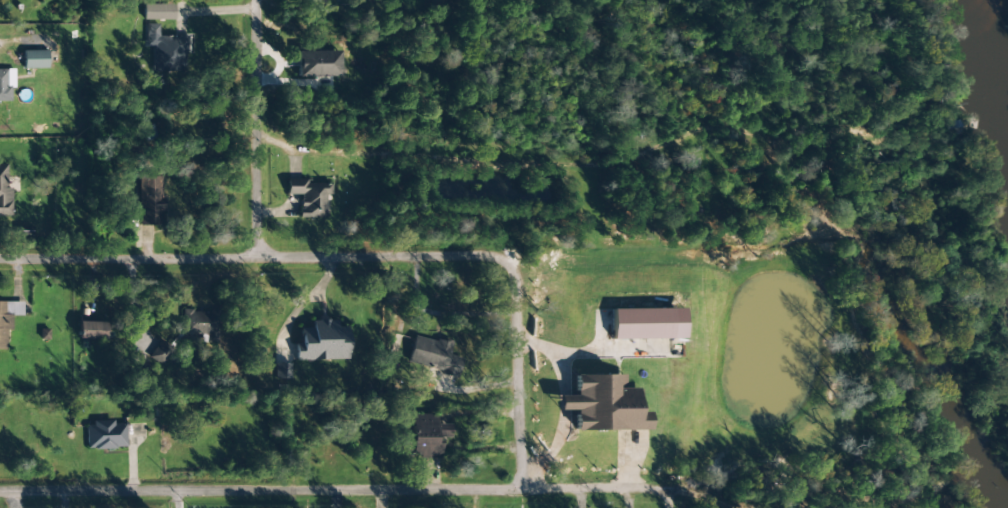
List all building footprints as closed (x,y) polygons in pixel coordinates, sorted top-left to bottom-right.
[(174,4),(143,4),(143,20),(174,20),(174,4)] [(154,46),(154,71),(186,71),(186,36),(158,36),(158,24),(146,24),(146,46),(154,46)] [(23,51),(23,69),(48,68),(47,60),(48,60),(48,50),(23,51)] [(339,76),(338,50),(297,51),(297,77),(339,76)] [(0,69),(0,101),(10,102),(11,86),(13,86),(14,70),(0,69)] [(9,164),(0,164),(0,216),(9,217),(9,164)] [(163,225),(161,176),(138,177),(139,226),(163,225)] [(330,181),(287,180),(286,195),(299,195),(299,217),(325,218),(325,194),(330,195),(330,181)] [(6,330),(12,330),(12,315),(22,316),(22,302),(0,302),(0,349),(6,350),(6,330)] [(611,309),(612,339),(683,339),(683,308),(611,309)] [(182,310),(182,334),(216,334),(217,311),(182,310)] [(347,359),(347,327),(336,327),(336,320),(311,320),(312,327),(300,328),(301,343),(295,343),(296,360),(347,359)] [(78,339),(105,340),(106,322),(78,321),(78,339)] [(441,370),(440,374),(457,378),(461,358),(448,355),(451,343),(413,336),(408,363),(441,370)] [(162,366),(172,348),(158,340),(148,358),(162,366)] [(143,378),(143,360),(132,360),(131,378),(143,378)] [(276,376),(290,377),(290,364),(277,363),(276,376)] [(648,430),(648,412),(637,412),(637,388),(624,388),(624,375),(574,375),(574,393),(558,394),(558,410),(574,410),(574,431),(648,430)] [(451,424),(436,424),(436,415),(413,414),(412,457),(441,458),(441,438),(450,438),(451,424)] [(114,421),(86,422),(86,449),(126,448),(125,424),(114,424),(114,421)]
